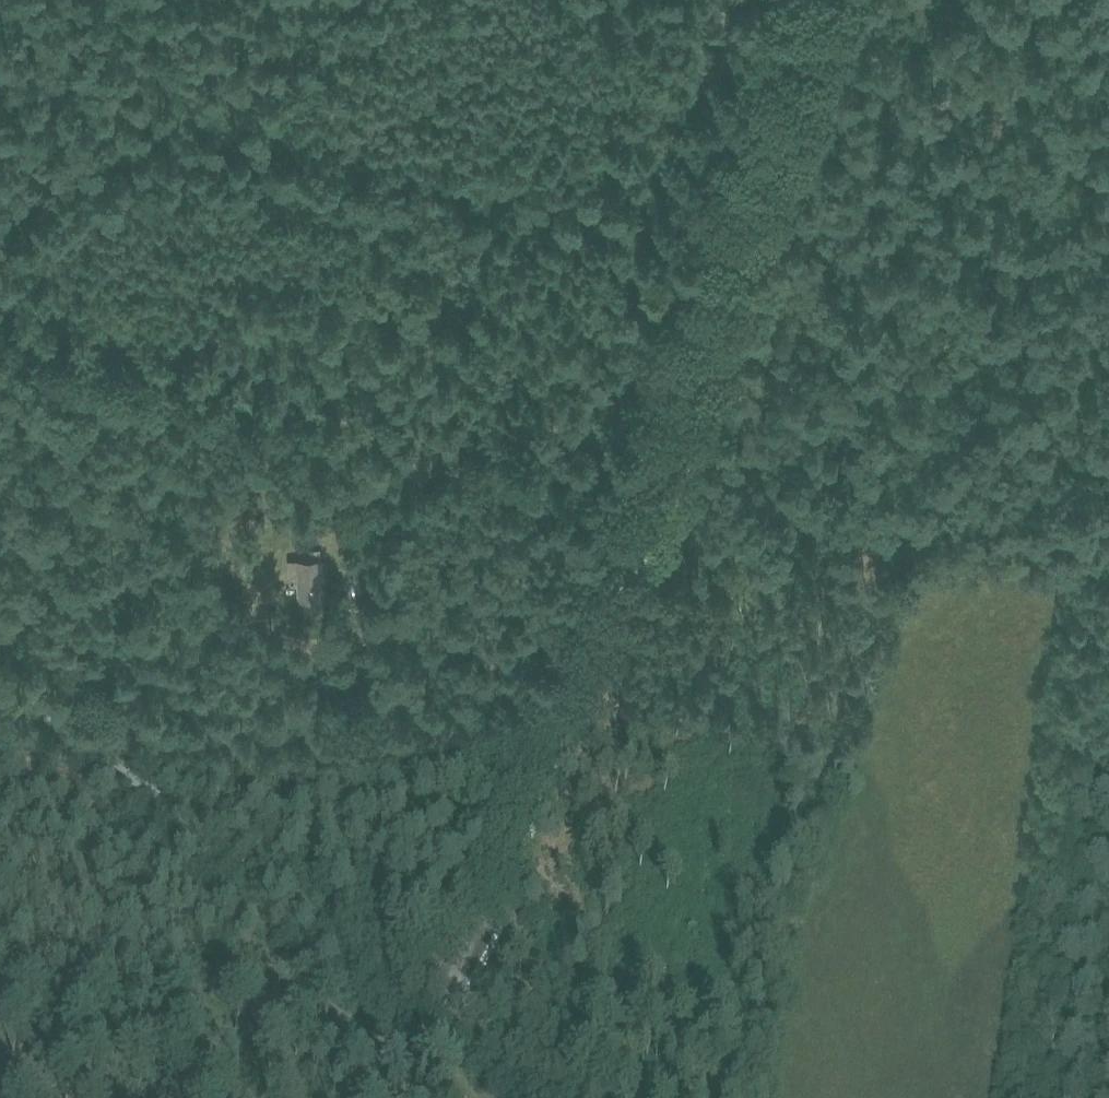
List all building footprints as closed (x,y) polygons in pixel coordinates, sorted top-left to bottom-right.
[(325,596),(321,559),(297,562),(300,599),(325,596)]
